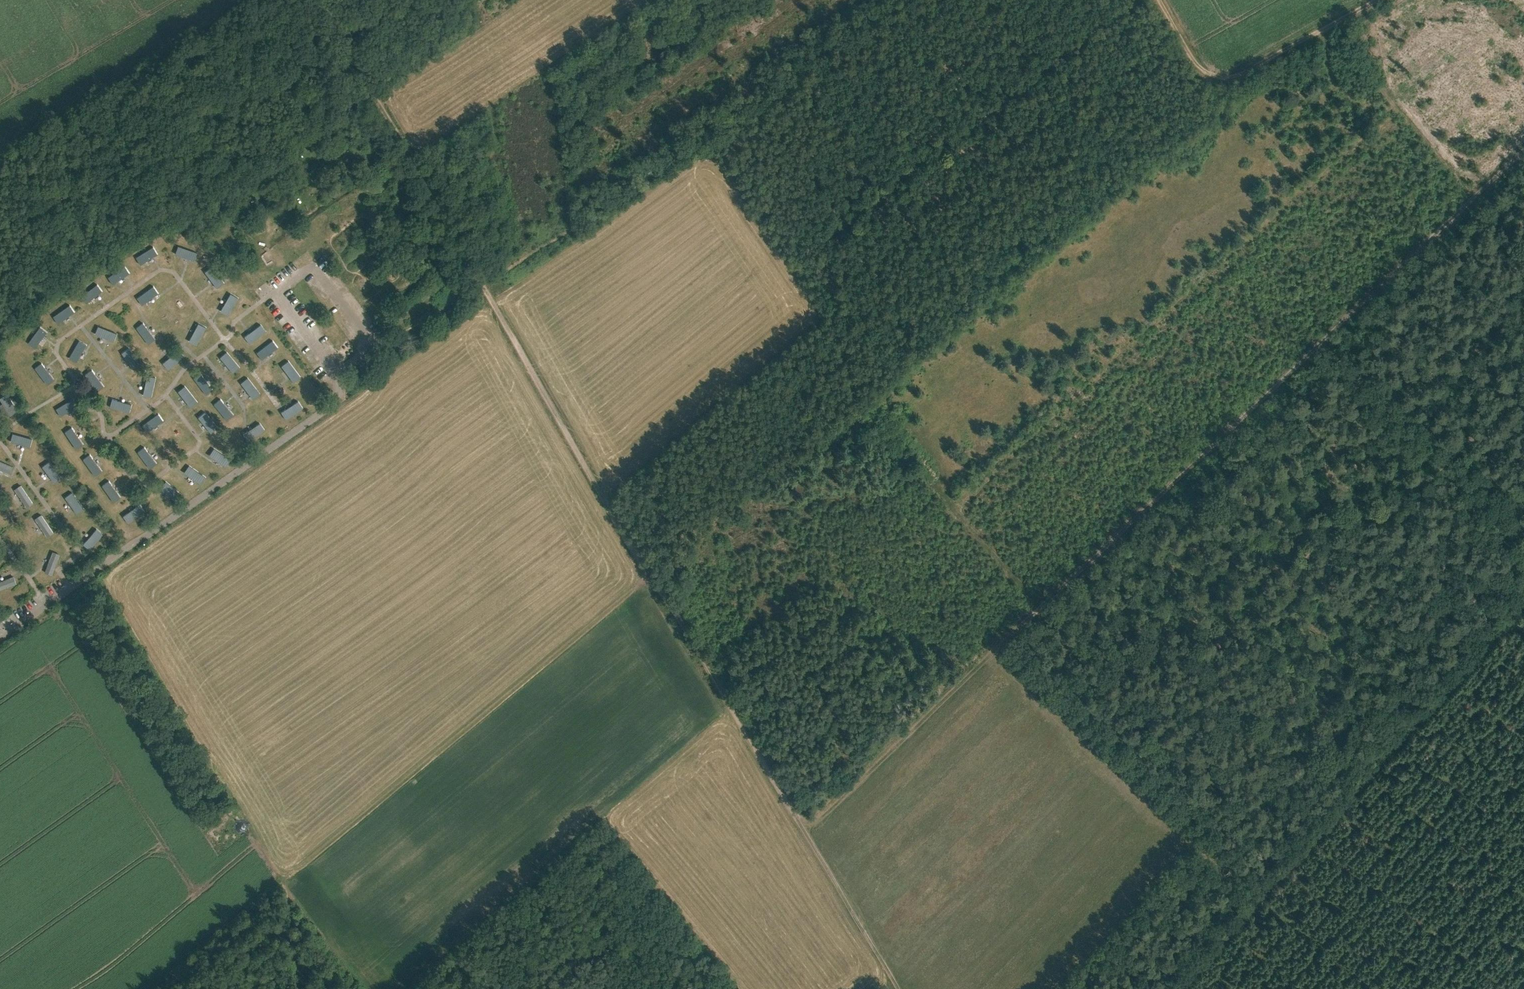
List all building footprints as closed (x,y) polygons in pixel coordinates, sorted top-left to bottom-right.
[(157,253),(153,246),(136,257),(140,263),(157,253)] [(197,252),(178,246),(175,253),(195,260),(197,252)] [(125,265),(107,278),(112,284),(130,271),(125,265)] [(224,282),(211,266),(205,271),(217,287),(224,282)] [(282,278),(273,279),(274,286),(282,285),(282,278)] [(97,283),(81,296),(86,303),(102,290),(97,283)] [(159,291),(155,285),(137,298),(142,304),(159,291)] [(238,298),(231,293),(221,310),(228,315),(238,298)] [(170,304),(181,323),(188,319),(178,300),(170,304)] [(53,316),(57,322),(74,311),(70,305),(53,316)] [(144,306),(128,318),(131,322),(147,310),(144,306)] [(288,315),(281,321),(286,327),(293,322),(288,315)] [(137,328),(148,344),(155,338),(143,322),(137,328)] [(199,323),(188,340),(197,345),(206,327),(199,323)] [(245,336),(250,343),(266,331),(261,324),(245,336)] [(294,325),(289,329),(293,336),(299,333),(294,325)] [(27,342),(35,348),(47,331),(39,326),(27,342)] [(117,333),(98,326),(94,334),(114,341),(117,333)] [(122,336),(108,349),(114,355),(128,342),(122,336)] [(69,357),(76,361),(86,344),(78,340),(69,357)] [(257,352),(261,358),(278,346),(273,340),(257,352)] [(24,342),(10,352),(15,359),(29,349),(24,342)] [(129,347),(122,352),(133,368),(141,363),(129,347)] [(178,350),(162,362),(168,369),(184,355),(178,350)] [(239,367),(227,351),(220,357),(233,372),(239,367)] [(221,359),(214,363),(224,380),(231,376),(221,359)] [(282,365),(293,381),(300,376),(289,360),(282,365)] [(41,362),(34,368),(47,384),(54,378),(41,362)] [(92,369),(85,374),(97,391),(104,385),(92,369)] [(194,377),(206,395),(212,390),(200,373),(194,377)] [(156,376),(147,375),(143,394),(151,396),(156,376)] [(247,377),(240,383),(253,399),(260,394),(247,377)] [(197,404),(184,386),(177,391),(190,408),(197,404)] [(11,416),(17,412),(6,394),(0,397),(0,398),(11,416)] [(77,404),(73,397),(56,408),(61,415),(77,404)] [(133,404),(112,398),(109,407),(130,412),(133,404)] [(221,399),(215,404),(227,421),(234,416),(221,399)] [(281,413),(285,419),(303,407),(298,401),(281,413)] [(142,425),(147,430),(164,417),(159,412),(142,425)] [(199,416),(211,433),(217,429),(205,412),(199,416)] [(260,423),(243,435),(247,441),(264,429),(260,423)] [(72,426),(65,431),(76,448),(83,443),(72,426)] [(142,427),(124,436),(129,445),(147,436),(142,427)] [(172,447),(187,435),(183,431),(169,443),(172,447)] [(32,438),(12,433),(10,440),(30,446),(32,438)] [(137,451),(150,468),(156,463),(144,446),(137,451)] [(209,455),(226,466),(231,459),(214,448),(209,455)] [(27,464),(46,453),(44,449),(25,460),(27,464)] [(83,459),(95,475),(102,470),(90,453),(83,459)] [(10,474),(13,466),(0,461),(0,469),(10,474)] [(42,466),(54,482),(61,477),(49,461),(42,466)] [(189,465),(185,472),(201,483),(205,476),(189,465)] [(109,480),(102,485),(114,502),(121,497),(109,480)] [(165,481),(160,487),(175,500),(181,494),(165,481)] [(33,503),(21,486),(15,490),(27,507),(33,503)] [(147,494),(159,509),(165,505),(153,489),(147,494)] [(65,497),(77,513),(84,508),(72,492),(65,497)] [(3,519),(9,515),(0,501),(0,515),(3,519)] [(123,516),(128,523),(145,510),(140,504),(123,516)] [(53,532),(42,514),(35,519),(47,536),(53,532)] [(22,545),(29,540),(16,524),(9,530),(22,545)] [(83,543),(90,549),(103,534),(97,528),(83,543)] [(52,574),(60,554),(53,551),(45,571),(52,574)] [(16,583),(14,576),(0,581),(0,589),(16,583)]
